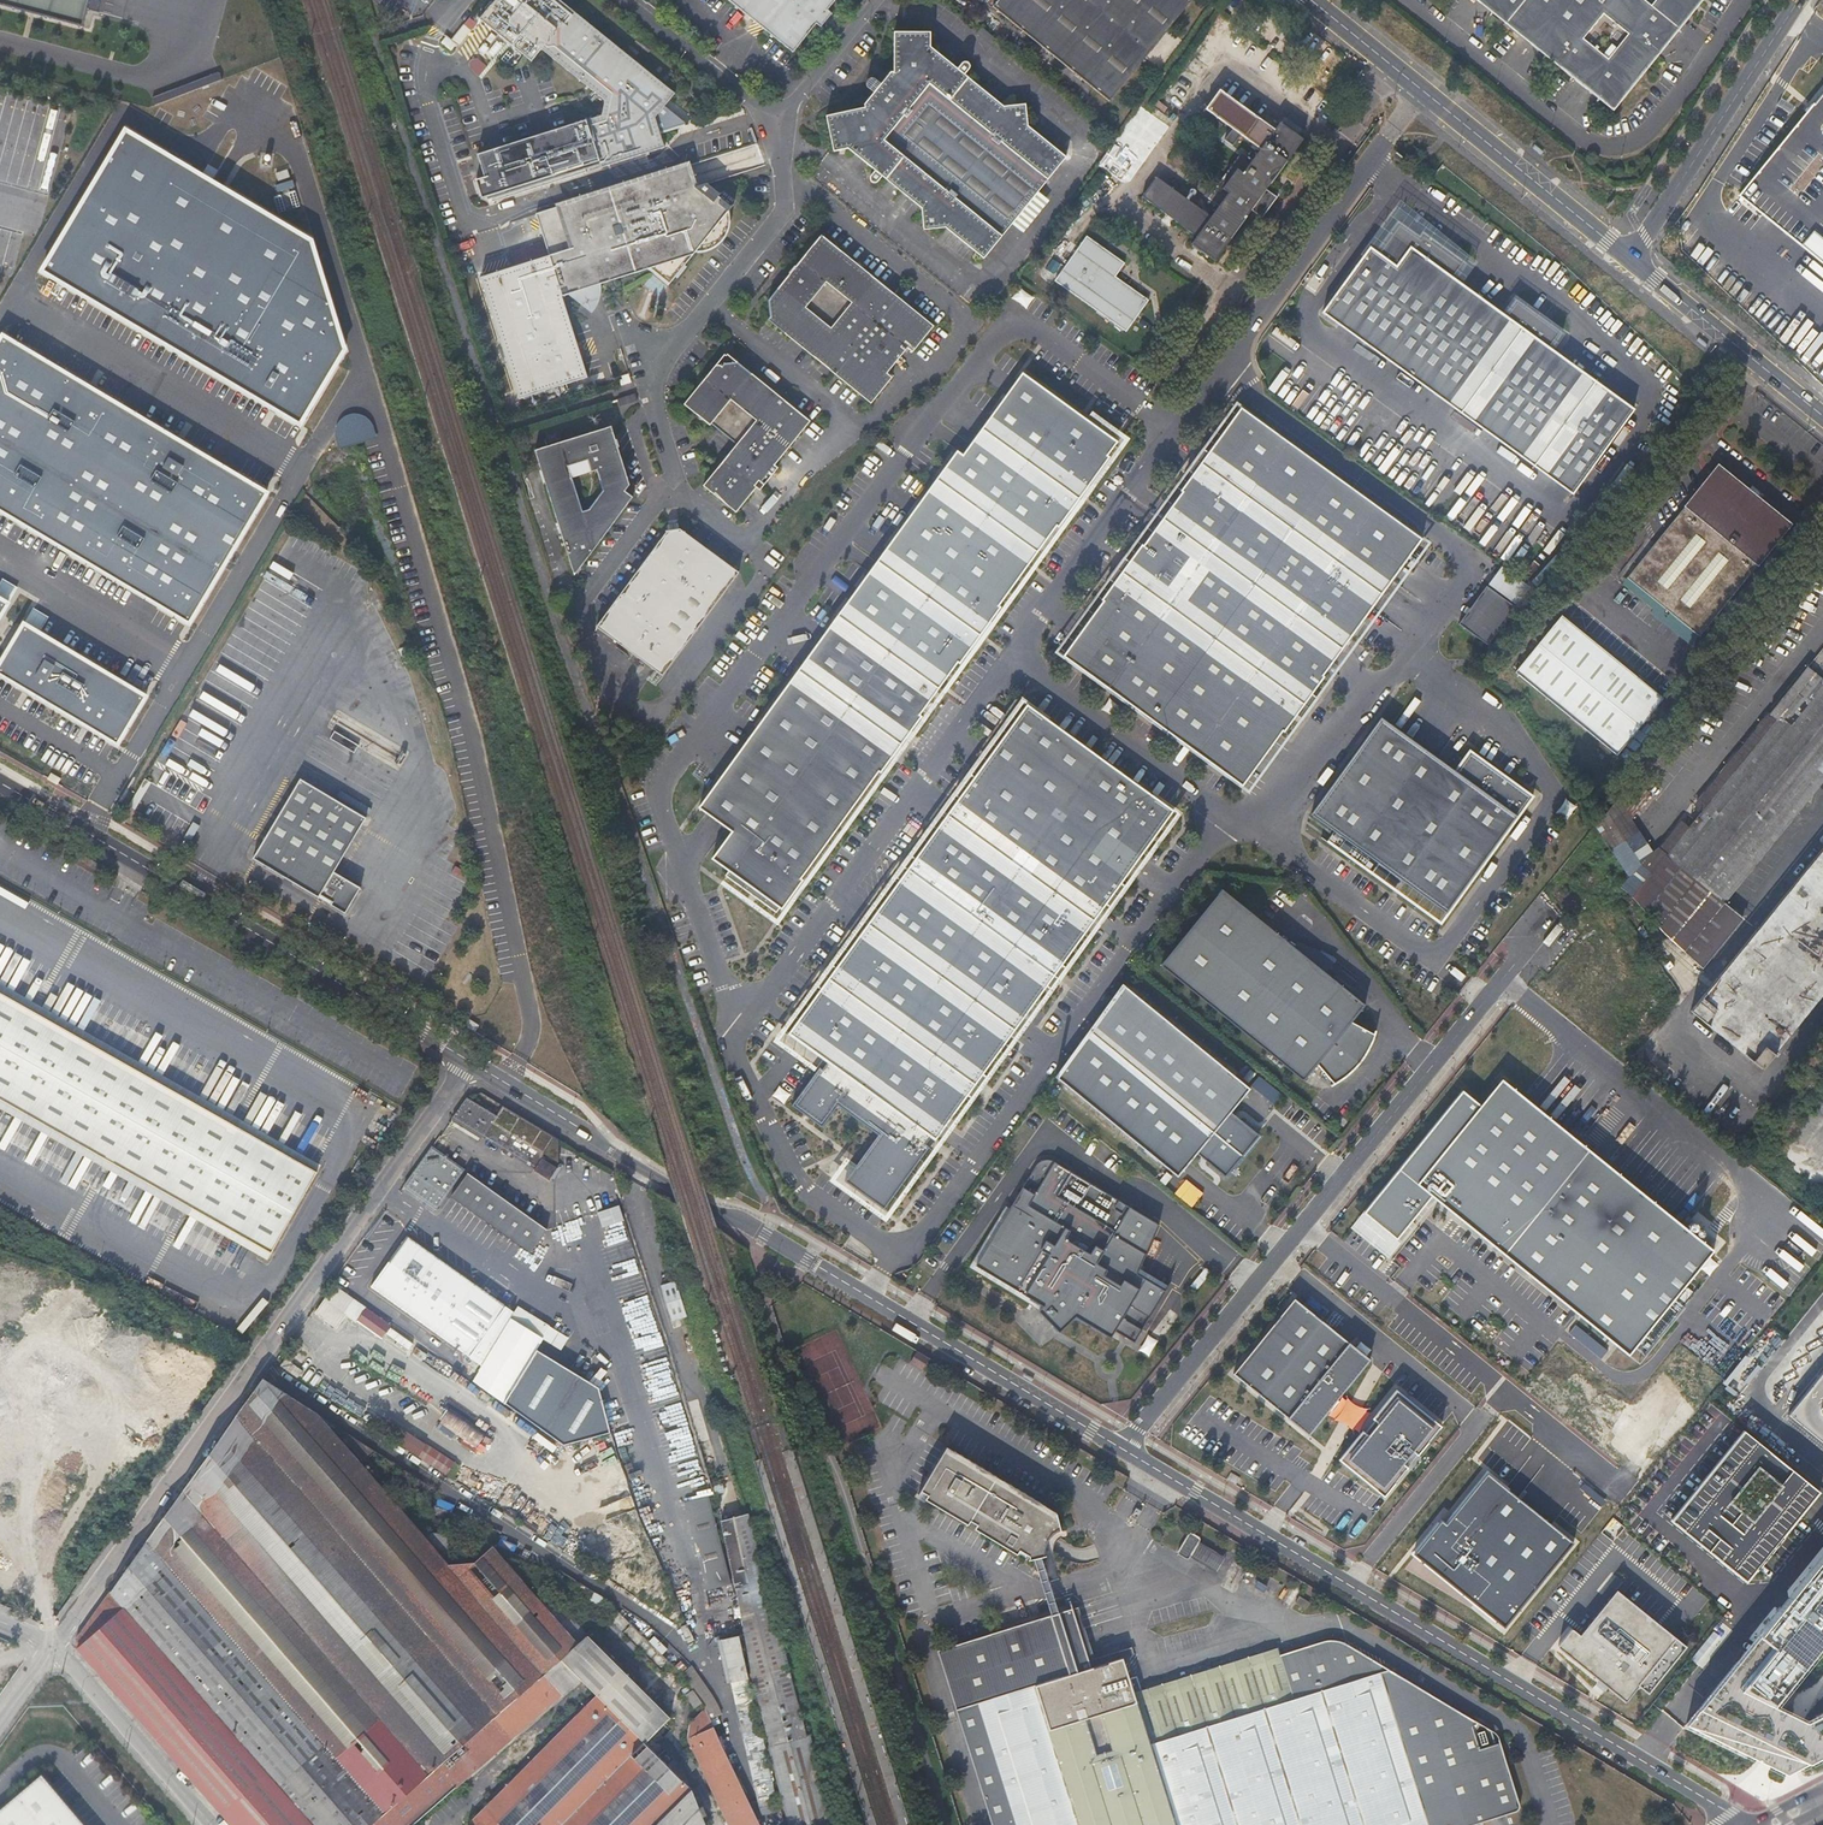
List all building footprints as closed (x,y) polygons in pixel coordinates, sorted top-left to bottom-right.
[(82,27),(89,0),(0,0),(0,5),(82,27)] [(658,103),(669,90),(559,0),(486,0),(472,16),(525,59),(535,46),(595,96),(595,112),(474,151),(481,175),(472,177),(477,193),(483,191),(485,197),(578,167),(576,161),(591,157),(594,165),(659,145),(653,129),(649,115),(658,103)] [(790,52),(813,24),(818,27),(829,13),(824,9),(832,0),(726,0),(790,52)] [(991,9),(1108,104),(1190,3),(1186,0),(998,0),(991,9)] [(1611,110),(1700,0),(1649,0),(1646,4),(1641,0),(1476,0),(1611,110)] [(457,45),(476,22),(468,16),(449,39),(457,45)] [(996,43),(980,29),(975,36),(991,49),(996,43)] [(874,93),(863,106),(864,109),(824,119),(832,152),(846,150),(873,172),(868,178),(869,183),(869,184),(874,184),(875,184),(881,179),(920,211),(922,232),(945,231),(983,262),(1066,161),(1027,129),(1024,107),(1003,109),(964,77),(969,70),(969,67),(968,65),(966,64),(962,64),(956,71),(929,49),(929,35),(894,33),(893,73),(890,73),(879,86),(877,84),(871,79),(868,78),(866,78),(864,79),(863,82),(864,85),(865,86),(871,91),(874,93)] [(474,55),(465,64),(477,75),(486,66),(474,55)] [(879,86),(890,73),(886,73),(877,84),(879,86)] [(1275,129),(1219,90),(1205,109),(1260,149),(1253,159),(1242,151),(1209,197),(1219,205),(1211,216),(1156,178),(1143,197),(1197,236),(1192,244),(1215,260),(1247,216),(1246,215),(1250,209),(1261,217),(1278,193),(1272,188),(1269,191),(1265,188),(1269,182),(1271,183),(1302,139),(1280,122),(1275,129)] [(862,101),(863,106),(874,93),(871,91),(862,101)] [(1816,102),(1740,196),(1822,263),(1822,108),(1816,102)] [(679,120),(658,103),(649,115),(653,129),(679,120)] [(311,239),(125,129),(41,271),(297,422),(345,351),(311,239)] [(687,167),(572,203),(589,256),(590,259),(598,285),(647,270),(667,287),(695,253),(699,253),(702,253),(707,251),(711,250),(716,247),(720,243),(722,240),(726,234),(729,226),(729,219),(728,212),(733,206),(730,207),(718,198),(720,196),(706,185),(694,188),(687,167)] [(589,256),(572,203),(559,207),(535,214),(548,256),(479,278),(519,401),(587,378),(580,358),(576,345),(561,297),(584,290),(586,294),(593,291),(591,288),(598,285),(590,259),(589,256)] [(1398,209),(1369,247),(1374,251),(1397,220),(1418,236),(1422,231),(1466,264),(1455,280),(1459,283),(1474,263),(1398,209)] [(1369,247),(1322,313),(1571,494),(1633,410),(1550,350),(1561,333),(1515,299),(1503,315),(1459,283),(1455,280),(1466,264),(1422,231),(1418,236),(1397,220),(1374,251),(1369,247)] [(1087,237),(1055,281),(1126,332),(1148,301),(1114,277),(1124,264),(1087,237)] [(829,370),(830,372),(872,406),(893,379),(884,372),(891,364),(894,365),(895,364),(897,364),(898,362),(899,360),(899,357),(898,356),(905,347),(914,354),(935,328),(891,292),(887,296),(878,290),(882,284),(834,246),(828,247),(822,243),(815,243),(788,277),(788,282),(784,287),(781,285),(767,302),(769,318),(766,321),(821,365),(823,362),(828,366),(829,370)] [(190,622),(268,491),(4,335),(0,341),(0,509),(190,622)] [(584,343),(576,345),(580,358),(588,356),(584,343)] [(821,365),(830,372),(829,370),(828,366),(823,362),(821,365)] [(705,420),(713,427),(718,431),(728,435),(730,438),(734,444),(738,448),(736,450),(739,453),(735,459),(730,458),(704,490),(714,498),(717,496),(727,508),(737,516),(757,491),(760,493),(765,488),(762,485),(770,476),(775,476),(779,471),(776,468),(811,424),(796,412),(792,412),(785,407),(787,404),(739,366),(725,366),(722,369),(719,368),(718,368),(716,369),(714,371),(685,409),(696,417),(705,420)] [(958,450),(700,809),(706,814),(732,831),(713,859),(729,870),(726,875),(776,908),(1117,436),(1022,371),(1005,396),(990,416),(963,454),(958,450)] [(619,407),(635,402),(633,397),(633,395),(616,400),(619,407)] [(796,412),(787,404),(785,407),(792,412),(796,412)] [(1421,539),(1240,408),(1207,452),(1201,448),(1185,469),(1191,474),(1179,491),(1180,492),(1141,545),(1140,544),(1127,561),(1121,556),(1105,578),(1112,583),(1099,600),(1100,601),(1061,656),(1241,786),(1281,731),(1282,732),(1295,715),(1301,719),(1317,697),(1310,693),(1323,676),(1322,675),(1421,539)] [(711,430),(713,427),(705,420),(696,417),(711,430)] [(583,436),(533,452),(576,578),(635,499),(627,492),(630,488),(613,434),(604,437),(600,432),(598,431),(596,431),(594,433),(593,435),(592,437),(592,441),(586,443),(583,436)] [(1664,608),(1661,611),(1696,640),(1791,525),(1718,466),(1628,579),(1629,579),(1664,608)] [(762,485),(765,488),(775,476),(770,476),(762,485)] [(680,532),(669,533),(596,632),(661,680),(720,599),(738,575),(680,532)] [(8,603),(17,587),(3,578),(0,583),(0,598),(8,603)] [(1625,583),(1661,611),(1664,608),(1629,579),(1625,583)] [(1515,607),(1485,585),(1457,624),(1487,645),(1515,607)] [(24,623),(39,632),(48,616),(33,607),(24,623)] [(1616,755),(1663,699),(1562,616),(1515,672),(1616,755)] [(0,663),(0,673),(116,742),(145,695),(39,632),(24,623),(0,663)] [(1722,902),(1822,777),(1822,645),(1752,733),(1759,740),(1666,855),(1722,902)] [(397,650),(402,663),(409,660),(404,648),(397,650)] [(1173,810),(1027,704),(975,776),(971,773),(955,794),(959,797),(945,816),(1091,922),(1105,903),(1109,906),(1125,884),(1121,881),(1173,810)] [(1381,718),(1312,815),(1333,830),(1400,879),(1445,912),(1531,796),(1468,750),(1454,770),(1381,718)] [(1759,740),(1752,733),(1659,850),(1666,855),(1759,740)] [(51,773),(48,777),(58,783),(60,779),(51,773)] [(253,858),(319,897),(321,894),(333,901),(331,904),(346,913),(361,887),(335,871),(367,817),(301,778),(253,858)] [(1554,813),(1564,820),(1575,806),(1565,798),(1554,813)] [(1596,826),(1629,875),(1644,856),(1613,809),(1596,826)] [(114,816),(125,823),(128,817),(117,811),(114,816)] [(1091,922),(945,816),(786,1033),(828,1063),(823,1070),(819,1068),(793,1106),(808,1117),(822,1126),(838,1104),(881,1135),(862,1161),(848,1182),(885,1208),(935,1140),(1091,922)] [(1400,879),(1333,830),(1325,841),(1438,922),(1445,912),(1400,879)] [(1621,884),(1657,922),(1700,967),(1741,918),(1722,902),(1666,855),(1659,850),(1653,845),(1644,856),(1629,875),(1627,877),(1621,884)] [(1704,993),(1691,1010),(1744,1054),(1761,1068),(1822,991),(1822,846),(1704,993)] [(1221,887),(1161,962),(1305,1076),(1316,1062),(1335,1086),(1349,1074),(1361,1062),(1368,1051),(1373,1042),(1376,1035),(1349,1021),(1364,1001),(1221,887)] [(321,894),(319,897),(331,904),(333,901),(321,894)] [(270,1255),(322,1166),(0,982),(0,1104),(270,1255)] [(1126,984),(1055,1073),(1179,1172),(1250,1083),(1126,984)] [(463,1025),(475,1032),(478,1025),(467,1018),(463,1025)] [(1640,1066),(1630,1057),(1626,1062),(1636,1070),(1640,1066)] [(1463,1090),(1363,1213),(1396,1240),(1432,1196),(1628,1355),(1713,1250),(1502,1079),(1481,1105),(1463,1090)] [(559,1138),(503,1104),(496,1114),(466,1095),(452,1116),(532,1166),(534,1167),(543,1153),(558,1162),(559,1138)] [(465,1171),(431,1146),(403,1186),(437,1209),(465,1171)] [(1023,1184),(976,1262),(1044,1301),(1039,1305),(1061,1329),(1076,1315),(1110,1334),(1114,1327),(1128,1335),(1136,1339),(1166,1288),(1138,1272),(1159,1221),(1056,1158),(1036,1191),(1023,1184)] [(548,1229),(469,1173),(451,1196),(531,1252),(548,1229)] [(553,1211),(553,1237),(584,1236),(584,1210),(553,1211)] [(482,1364),(511,1317),(514,1311),(513,1311),(406,1236),(370,1285),(482,1364)] [(380,1338),(389,1323),(331,1284),(311,1314),(334,1330),(345,1315),(380,1338)] [(1234,1372),(1310,1432),(1372,1355),(1296,1294),(1234,1372)] [(542,1336),(511,1317),(482,1364),(473,1380),(505,1400),(535,1347),(542,1336)] [(1584,1343),(1589,1335),(1573,1325),(1568,1333),(1584,1343)] [(535,1347),(505,1400),(560,1441),(610,1427),(600,1386),(535,1347)] [(917,1350),(910,1362),(922,1369),(929,1357),(917,1350)] [(573,1368),(581,1374),(591,1361),(582,1355),(573,1368)] [(1728,1394),(1744,1388),(1737,1370),(1721,1376),(1728,1394)] [(1822,1443),(1822,1373),(1789,1415),(1822,1443)] [(1397,1386),(1340,1457),(1386,1494),(1443,1423),(1397,1386)] [(384,1437),(448,1477),(456,1464),(393,1424),(384,1437)] [(1821,1492),(1744,1431),(1671,1521),(1748,1582),(1821,1492)] [(925,1499),(967,1524),(970,1520),(977,1524),(974,1528),(1017,1554),(1019,1549),(1029,1555),(1029,1559),(1028,1559),(1045,1555),(1044,1555),(1044,1548),(1046,1543),(1047,1539),(1051,1535),(1055,1532),(1060,1529),(1060,1530),(1056,1513),(1055,1513),(1056,1514),(1053,1515),(1043,1509),(1045,1506),(1003,1480),(1001,1484),(994,1480),(996,1476),(954,1451),(952,1455),(945,1451),(947,1447),(946,1446),(917,1494),(918,1495),(921,1491),(928,1495),(925,1499)] [(1570,1540),(1479,1466),(1437,1517),(1432,1513),(1405,1546),(1501,1624),(1570,1540)] [(688,1498),(682,1499),(704,1590),(730,1584),(705,1483),(686,1487),(688,1498)] [(1136,1507),(1131,1515),(1136,1518),(1141,1510),(1136,1507)] [(782,1824),(818,1824),(813,1803),(814,1803),(756,1512),(718,1520),(740,1634),(715,1639),(724,1685),(730,1683),(736,1709),(744,1708),(742,1696),(742,1695),(740,1682),(753,1679),(782,1824)] [(1187,1533),(1178,1550),(1177,1552),(1178,1554),(1185,1558),(1186,1559),(1188,1559),(1189,1558),(1190,1556),(1200,1540),(1200,1538),(1199,1537),(1192,1532),(1189,1532),(1187,1533)] [(1225,1557),(1199,1542),(1190,1556),(1216,1572),(1225,1557)] [(1822,1748),(1822,1710),(1791,1693),(1822,1653),(1822,1555),(1687,1723),(1796,1757),(1822,1748)] [(1267,1586),(1257,1580),(1253,1586),(1263,1593),(1267,1586)] [(1616,1590),(1579,1635),(1572,1629),(1558,1646),(1626,1702),(1640,1685),(1649,1692),(1686,1646),(1616,1590)] [(1299,1596),(1295,1602),(1305,1609),(1309,1602),(1299,1596)] [(1122,1657),(1122,1658),(1133,1654),(1131,1647),(1088,1660),(1072,1608),(1063,1611),(1080,1664),(1071,1666),(1073,1673),(1122,1657)] [(1347,1644),(1346,1643),(1345,1643),(1344,1643),(1344,1642),(1343,1642),(1342,1642),(1341,1642),(1340,1642),(1339,1642),(1338,1642),(1337,1642),(1337,1643),(1336,1643),(1281,1660),(1280,1656),(1136,1701),(1134,1694),(1141,1692),(1141,1690),(1136,1676),(1129,1678),(1122,1658),(1122,1657),(1073,1673),(1071,1666),(1080,1664),(1063,1611),(937,1650),(992,1824),(1471,1824),(1515,1811),(1518,1809),(1519,1806),(1519,1804),(1499,1738),(1498,1739),(1498,1742),(1495,1743),(1491,1729),(1474,1720),(1347,1644)] [(1134,1694),(1136,1701),(1280,1656),(1281,1660),(1336,1643),(1337,1643),(1337,1642),(1338,1642),(1339,1642),(1340,1642),(1341,1642),(1342,1642),(1343,1642),(1344,1642),(1344,1643),(1345,1643),(1346,1643),(1343,1642),(1339,1640),(1332,1639),(1327,1640),(1321,1641),(1279,1654),(1277,1647),(1141,1690),(1141,1692),(1134,1694)] [(694,1665),(682,1671),(707,1719),(719,1714),(694,1665)] [(724,1824),(754,1824),(704,1712),(679,1723),(724,1824)] [(41,1777),(0,1812),(0,1824),(82,1824),(41,1777)]
